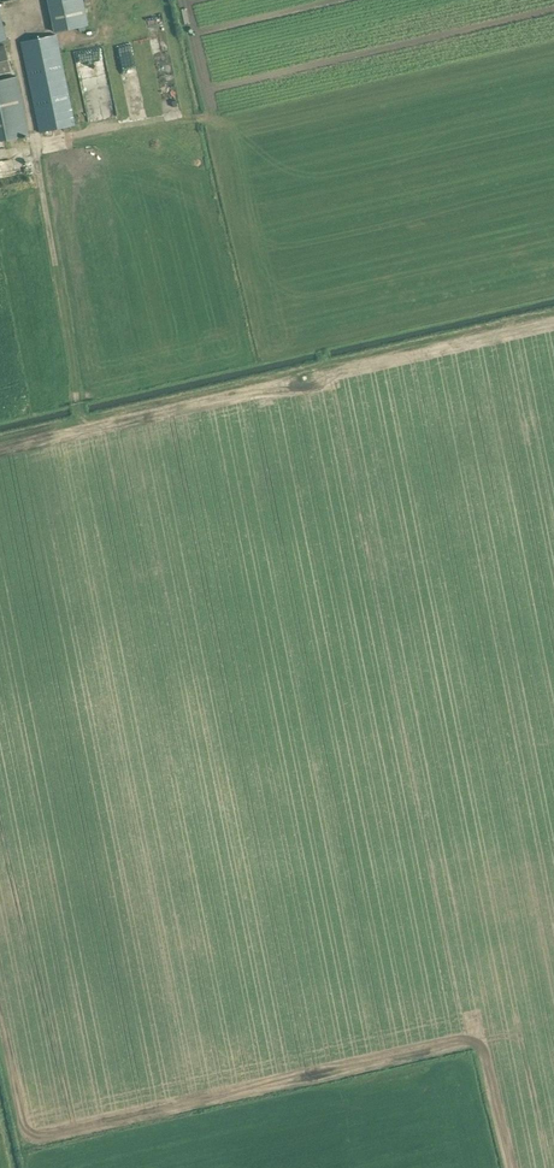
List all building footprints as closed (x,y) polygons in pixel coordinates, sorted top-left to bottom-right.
[(56,32),(89,25),(83,0),(49,0),(56,32)] [(22,42),(40,133),(75,126),(57,35),(22,42)] [(5,46),(0,47),(0,74),(12,71),(5,46)] [(18,76),(0,80),(0,140),(30,134),(18,76)]
